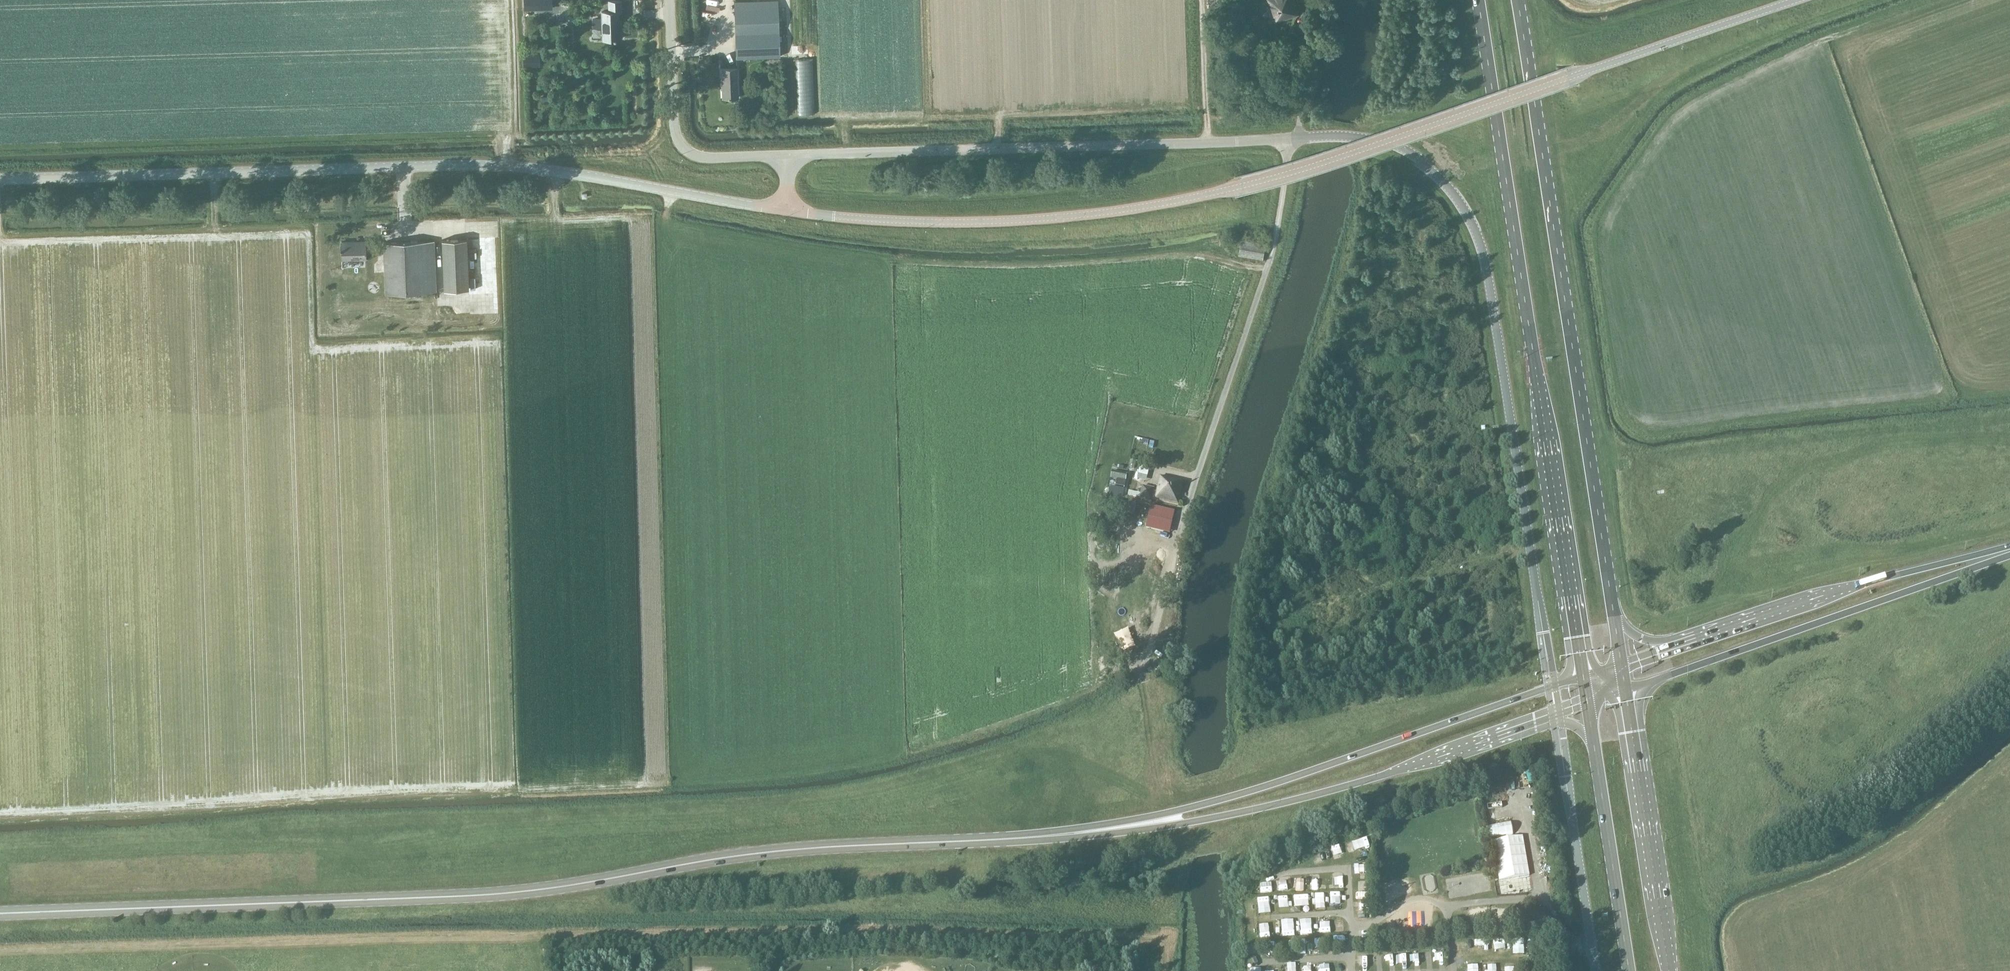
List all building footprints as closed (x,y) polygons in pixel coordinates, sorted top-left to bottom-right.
[(524,9),(552,8),(551,0),(523,0),(524,9)] [(621,25),(619,25),(618,11),(623,11),(623,0),(607,0),(608,12),(602,12),(603,39),(622,39),(621,25)] [(736,33),(779,31),(778,0),(763,0),(734,1),(736,33)] [(1301,14),(1295,0),(1268,0),(1277,23),(1301,14)] [(780,55),(779,31),(736,33),(735,33),(736,57),(780,55)] [(539,56),(523,56),(523,66),(539,66),(539,56)] [(723,97),(737,97),(737,68),(722,68),(723,97)] [(467,239),(466,239),(441,240),(444,290),(469,289),(467,239)] [(384,241),(385,272),(373,272),(374,281),(385,280),(386,293),(436,291),(435,240),(384,241)] [(1263,259),(1265,244),(1241,240),(1239,255),(1263,259)] [(342,260),(366,259),(365,241),(342,242),(342,260)] [(1126,482),(1127,474),(1113,471),(1111,479),(1126,482)] [(1183,482),(1162,477),(1160,477),(1158,486),(1150,484),(1148,494),(1146,493),(1144,500),(1155,502),(1155,499),(1178,504),(1183,482)] [(1123,498),(1124,489),(1111,487),(1109,495),(1123,498)] [(1174,513),(1150,508),(1146,528),(1170,533),(1174,513)] [(1116,592),(1117,584),(1114,584),(1114,580),(1105,580),(1105,591),(1116,592)]
